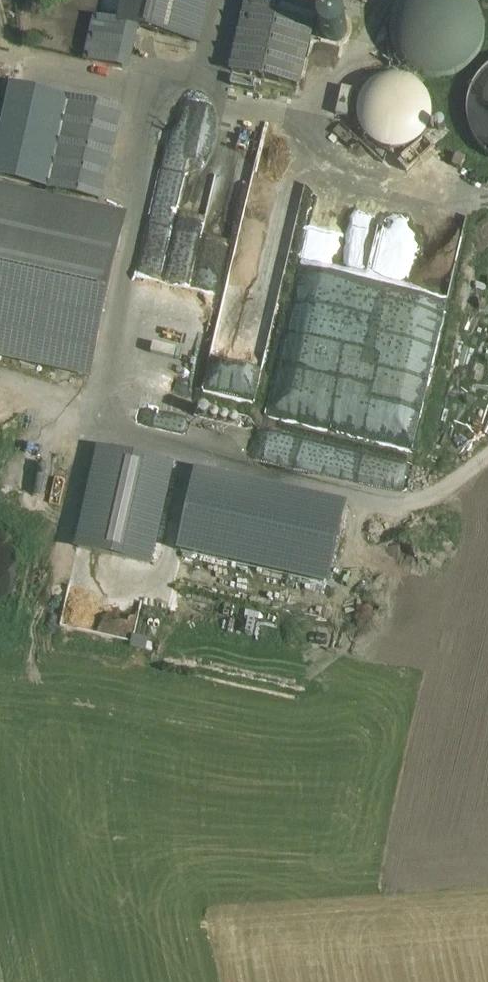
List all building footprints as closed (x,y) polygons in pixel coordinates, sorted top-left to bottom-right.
[(212,0),(133,0),(128,26),(205,40),(212,0)] [(240,66),(251,68),(308,79),(323,0),(252,0),(240,66)] [(472,62),(481,49),(486,33),(484,17),(477,2),(476,0),(401,0),(397,5),(392,19),(391,33),(394,48),(402,60),(414,70),(428,75),(443,76),(458,72),(472,62)] [(251,68),(240,66),(192,57),(185,91),(245,102),(251,68)] [(415,148),(425,139),(431,127),(434,113),(431,100),(424,88),(414,79),(401,73),(388,72),(374,76),(363,84),(355,95),(351,107),(351,121),(356,134),(364,144),(375,152),(389,155),(402,154),(415,148)] [(487,134),(487,75),(469,96),(480,106),(469,118),(487,134)] [(107,206),(132,106),(60,88),(36,189),(107,206)] [(183,186),(164,280),(193,286),(212,191),(183,186)] [(124,243),(0,218),(0,359),(96,378),(124,243)] [(264,389),(280,268),(233,262),(220,361),(247,365),(244,386),(264,389)] [(335,316),(357,316),(357,305),(335,305),(335,316)] [(203,348),(205,336),(167,330),(165,342),(203,348)] [(324,382),(326,375),(291,365),(279,406),(298,412),(297,417),(312,422),(314,416),(329,420),(338,386),(324,382)] [(174,465),(97,448),(75,551),(153,567),(174,465)] [(198,471),(179,551),(329,585),(348,505),(198,471)]
